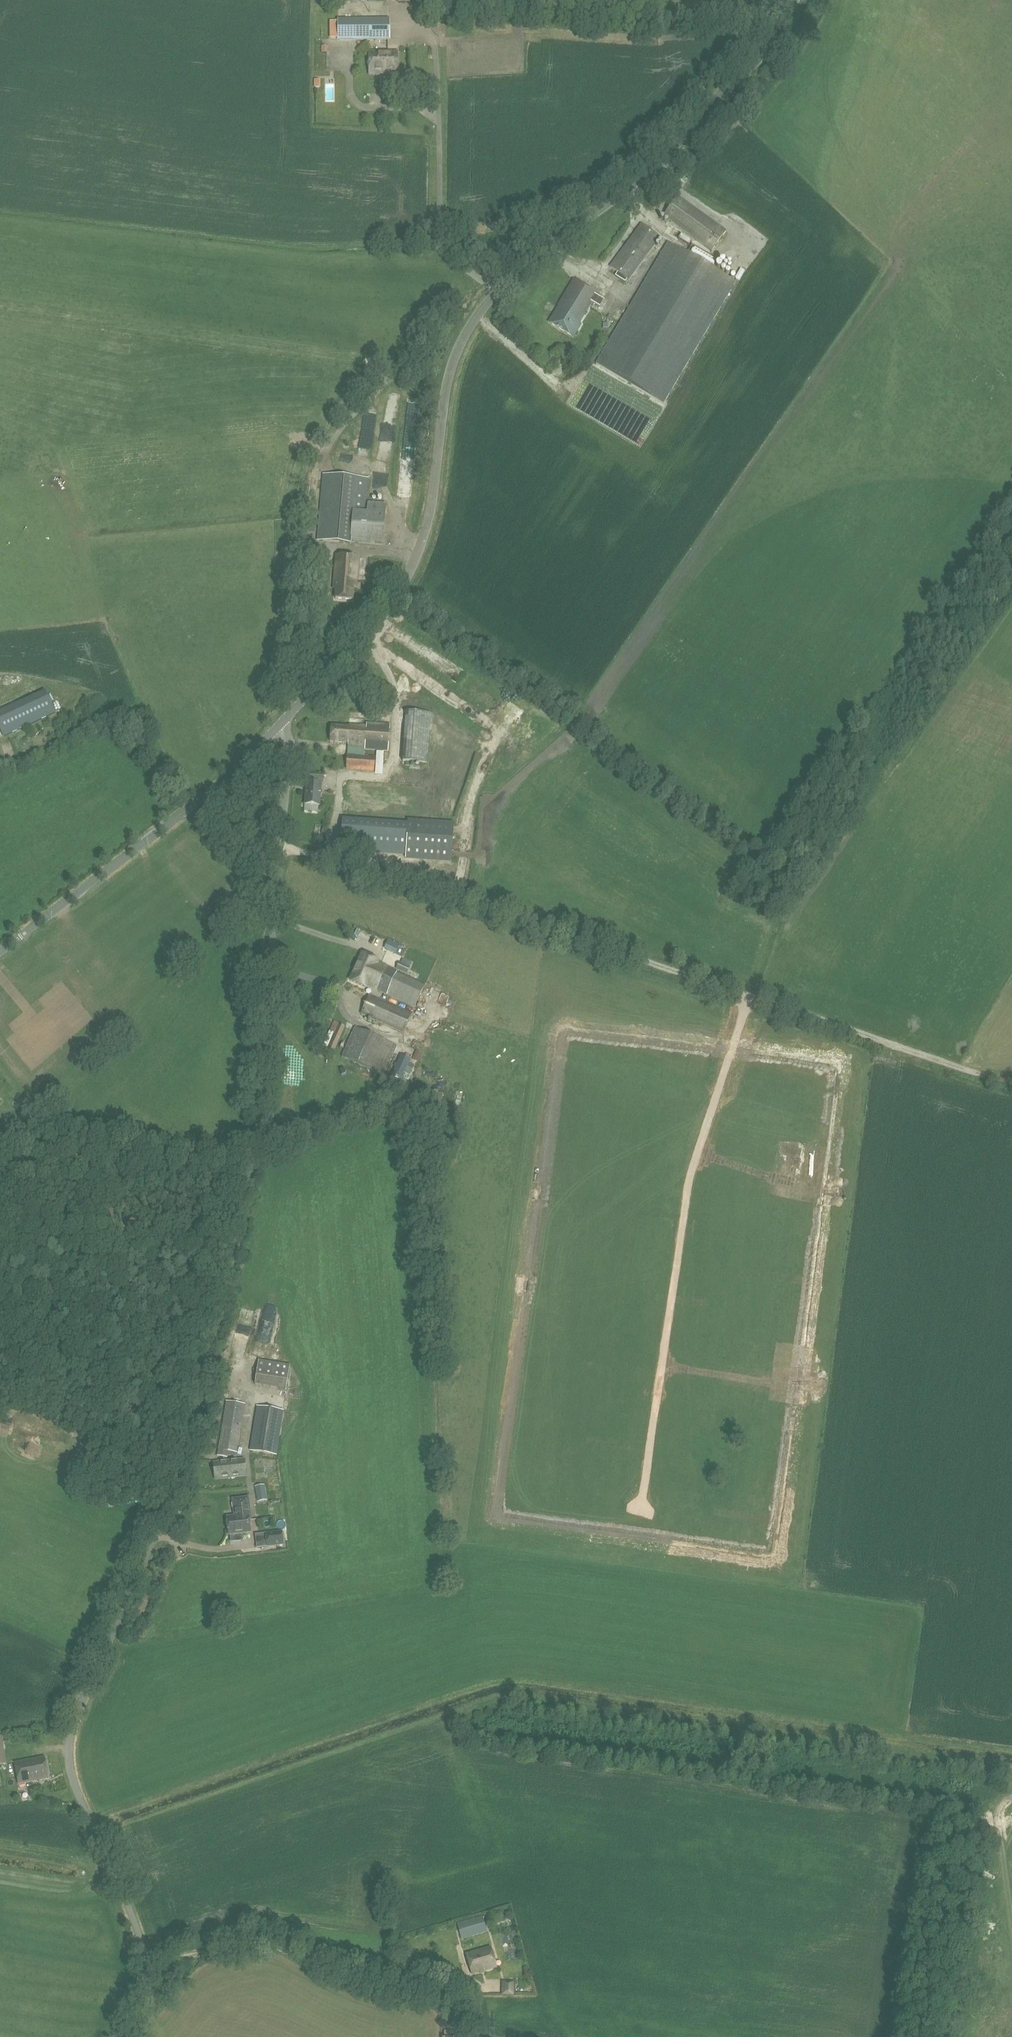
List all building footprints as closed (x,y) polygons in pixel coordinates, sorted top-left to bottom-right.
[(391,14),(394,2),(388,0),(384,12),(391,14)] [(339,20),(339,40),(389,39),(389,19),(339,20)] [(397,51),(369,52),(369,75),(397,74),(397,51)] [(677,195),(663,215),(712,250),(726,231),(677,195)] [(610,266),(618,272),(627,279),(629,280),(660,237),(642,223),(610,266)] [(596,363),(663,404),(736,281),(668,241),(645,281),(596,363)] [(576,280),(558,311),(556,310),(549,322),(574,337),(581,325),(578,323),(592,301),(599,305),(603,298),(597,295),(598,294),(576,280)] [(366,439),(362,456),(371,458),(376,441),(366,439)] [(323,475),(318,539),(351,542),(381,545),(385,504),(366,502),(368,478),(323,475)] [(414,497),(414,478),(404,478),(404,497),(414,497)] [(315,533),(316,521),(304,519),(303,532),(315,533)] [(335,597),(352,599),(353,585),(356,586),(358,557),(338,555),(335,582),(339,582),(339,588),(336,588),(335,597)] [(77,699),(69,680),(0,712),(0,734),(77,699)] [(431,764),(432,709),(413,709),(412,763),(431,764)] [(375,757),(364,756),(365,749),(388,751),(390,725),(367,723),(367,726),(359,725),(360,718),(350,717),(349,726),(331,725),(330,741),(348,742),(348,744),(347,754),(346,768),(374,771),(375,757)] [(320,806),(322,783),(306,781),(304,805),(320,806)] [(343,818),(340,849),(451,858),(453,827),(343,818)] [(384,949),(396,954),(400,944),(388,939),(384,949)] [(409,958),(414,953),(406,947),(402,952),(409,958)] [(373,988),(383,992),(415,1006),(425,984),(378,963),(378,961),(363,954),(351,981),(366,988),(367,986),(373,988)] [(410,967),(399,962),(396,969),(407,974),(410,967)] [(362,1014),(403,1032),(412,1013),(370,995),(362,1014)] [(384,1075),(397,1046),(355,1027),(342,1056),(384,1075)] [(340,1058),(351,1031),(344,1028),(333,1055),(340,1058)] [(405,1074),(406,1074),(410,1076),(415,1066),(410,1064),(412,1060),(401,1055),(397,1064),(396,1063),(394,1067),(395,1067),(392,1074),(403,1079),(405,1074)] [(227,1450),(237,1452),(244,1404),(227,1401),(218,1455),(226,1457),(227,1450)] [(283,1410),(257,1406),(250,1450),(276,1454),(283,1410)] [(213,1462),(215,1479),(246,1475),(244,1459),(213,1462)] [(255,1486),(258,1502),(267,1500),(265,1484),(255,1486)] [(251,1519),(249,1497),(233,1499),(235,1516),(227,1517),(229,1534),(251,1532),(249,1520),(251,1519)] [(282,1529),(266,1531),(267,1544),(283,1542),(282,1529)] [(45,1756),(15,1762),(19,1784),(49,1778),(45,1756)] [(483,1916),(457,1924),(462,1940),(487,1932),(483,1916)] [(486,1973),(485,1970),(496,1967),(491,1947),(466,1953),(472,1974),(479,1972),(480,1974),(486,1973)] [(513,1982),(502,1982),(502,1994),(513,1994),(513,1982)]
